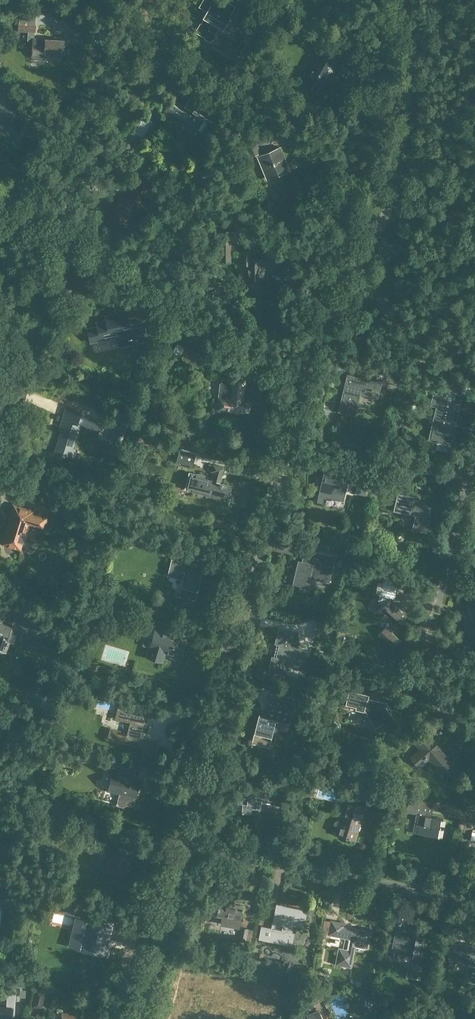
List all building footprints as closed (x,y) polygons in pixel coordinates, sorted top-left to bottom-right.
[(224,21),(226,22),(236,6),(225,0),(204,0),(200,7),(208,12),(197,32),(212,41),(224,21)] [(18,31),(28,32),(27,42),(33,42),(32,57),(45,58),(45,54),(62,55),(62,49),(63,49),(64,40),(34,38),(35,25),(18,24),(18,31)] [(343,58),(329,51),(324,60),(317,57),(304,83),(317,90),(319,87),(323,89),(334,68),(337,70),(343,58)] [(191,97),(183,111),(170,103),(163,114),(167,116),(170,112),(190,124),(189,126),(198,132),(198,131),(202,133),(209,122),(211,123),(217,113),(191,97)] [(8,127),(6,132),(16,138),(28,117),(19,111),(18,113),(0,103),(0,123),(8,127)] [(261,153),(255,139),(243,144),(250,158),(261,153)] [(268,178),(289,170),(279,147),(259,156),(268,178)] [(128,197),(123,194),(110,217),(126,227),(139,205),(140,206),(149,191),(136,183),(128,197)] [(240,252),(241,264),(246,264),(247,282),(248,282),(248,289),(261,288),(261,282),(263,282),(262,260),(251,260),(251,252),(240,252)] [(147,340),(143,322),(130,325),(126,310),(119,312),(119,313),(105,316),(106,320),(96,323),(97,327),(87,329),(90,343),(119,336),(122,346),(147,340)] [(188,347),(182,358),(198,367),(204,356),(188,347)] [(389,368),(386,380),(388,380),(387,387),(397,389),(401,370),(389,368)] [(355,416),(359,400),(361,394),(371,397),(373,390),(380,391),(382,383),(374,381),(373,384),(359,380),(354,379),(355,376),(347,375),(339,412),(355,416)] [(242,402),(244,380),(234,379),(224,378),(222,379),(222,383),(220,383),(218,399),(219,399),(218,410),(249,413),(249,402),(242,402)] [(461,396),(464,385),(444,381),(442,391),(461,396)] [(435,417),(430,439),(450,444),(459,405),(447,402),(448,398),(433,394),(431,406),(432,405),(436,406),(434,417),(435,417)] [(64,425),(55,453),(73,459),(76,449),(73,448),(79,430),(97,436),(100,425),(80,418),(82,411),(67,407),(61,424),(64,425)] [(110,439),(120,442),(126,423),(117,420),(110,439)] [(154,445),(174,451),(176,445),(156,439),(154,445)] [(176,462),(193,466),(196,454),(190,452),(191,451),(181,448),(181,449),(179,449),(176,462)] [(210,472),(215,473),(213,480),(205,478),(205,475),(196,473),(196,474),(189,472),(185,489),(192,490),(192,492),(217,498),(218,495),(229,498),(232,486),(219,483),(223,468),(212,465),(210,472)] [(319,478),(322,479),(317,502),(323,503),(324,497),(341,500),(343,491),(346,492),(349,478),(324,472),(323,475),(320,474),(319,478)] [(359,478),(359,480),(356,494),(359,495),(366,496),(369,480),(359,478)] [(428,518),(431,507),(423,505),(423,504),(418,503),(419,501),(413,499),(414,497),(397,493),(393,512),(417,517),(415,528),(427,531),(430,519),(428,518)] [(7,525),(6,530),(7,531),(3,543),(20,549),(23,539),(24,539),(29,525),(44,530),(47,517),(33,512),(33,511),(14,505),(10,517),(11,517),(9,525),(7,525)] [(189,548),(160,540),(157,551),(160,552),(160,554),(163,555),(164,553),(186,558),(189,548)] [(293,586),(308,589),(310,579),(330,583),(336,556),(311,551),(308,563),(298,561),(293,586)] [(195,600),(202,568),(172,561),(169,576),(183,580),(179,596),(195,600)] [(395,600),(398,586),(378,582),(376,592),(379,595),(378,601),(383,606),(378,612),(390,623),(389,624),(394,628),(407,615),(399,607),(401,606),(395,600)] [(19,605),(13,622),(36,629),(41,612),(19,605)] [(159,622),(150,649),(149,649),(146,657),(163,662),(166,654),(180,658),(185,640),(171,636),(174,626),(159,622)] [(7,653),(11,642),(8,641),(12,629),(0,625),(0,651),(7,653)] [(378,634),(393,649),(401,641),(385,626),(378,634)] [(278,658),(273,657),(269,671),(284,675),(287,661),(302,665),(306,650),(291,646),(294,632),(279,628),(276,643),(282,645),(278,658)] [(327,640),(329,632),(316,629),(314,637),(327,640)] [(330,652),(319,650),(316,663),(326,665),(330,652)] [(99,666),(91,664),(88,673),(97,675),(99,666)] [(384,722),(381,718),(390,712),(386,707),(388,705),(386,701),(385,702),(368,698),(369,695),(359,693),(349,691),(346,705),(356,707),(356,710),(364,712),(364,711),(376,728),(384,722)] [(292,710),(291,710),(293,702),(272,697),(267,718),(259,716),(252,743),(270,748),(274,730),(276,731),(279,721),(289,723),(292,710)] [(157,748),(146,745),(147,739),(143,738),(147,723),(146,723),(148,718),(151,719),(154,708),(143,706),(141,715),(123,711),(125,703),(119,701),(115,719),(130,723),(128,733),(126,733),(126,734),(121,732),(121,731),(110,728),(108,739),(145,748),(142,759),(153,762),(157,748)] [(441,773),(452,763),(427,734),(415,744),(419,749),(410,757),(420,768),(429,760),(441,773)] [(136,797),(140,780),(128,777),(130,768),(109,763),(107,772),(113,773),(109,790),(119,793),(117,803),(119,806),(124,807),(127,805),(131,806),(134,804),(136,797)] [(243,803),(242,812),(259,813),(259,808),(261,809),(262,800),(274,801),(274,805),(285,806),(286,795),(275,794),(275,792),(248,789),(248,794),(239,793),(238,803),(243,803)] [(443,819),(431,817),(433,807),(418,804),(420,798),(396,794),(394,800),(408,803),(406,813),(416,814),(412,833),(439,838),(443,819)] [(346,801),(336,834),(355,839),(359,825),(365,807),(346,801)] [(107,845),(110,833),(98,830),(94,828),(91,839),(95,840),(95,842),(107,845)] [(133,850),(112,845),(106,870),(127,875),(133,850)] [(239,928),(243,910),(244,908),(243,908),(244,906),(233,903),(234,897),(222,895),(219,908),(218,908),(218,910),(219,910),(217,916),(222,917),(221,924),(239,928)] [(83,908),(61,903),(59,912),(81,918),(83,908)] [(292,932),(294,925),(304,927),(305,923),(306,923),(306,920),(305,919),(307,910),(276,904),(271,928),(261,926),(259,939),(292,946),(295,933),(292,932)] [(82,948),(108,955),(110,946),(107,945),(114,914),(98,910),(95,921),(89,920),(88,921),(76,918),(69,945),(82,948)] [(345,923),(331,921),(329,934),(337,936),(337,937),(348,939),(346,949),(339,948),(336,964),(351,967),(355,946),(365,948),(368,931),(344,926),(345,923)] [(255,930),(242,927),(239,940),(246,941),(253,942),(255,930)] [(402,936),(401,937),(395,936),(392,952),(401,954),(401,953),(411,955),(406,975),(419,978),(428,939),(414,936),(414,938),(402,936)] [(462,943),(461,945),(452,943),(449,959),(458,961),(458,960),(470,962),(467,974),(465,974),(464,981),(474,983),(474,946),(462,943)] [(323,1000),(317,987),(304,992),(314,1004),(323,1000)] [(2,988),(1,997),(16,998),(16,989),(2,988)] [(37,990),(32,1007),(42,1009),(46,993),(37,990)] [(361,1000),(358,1010),(370,1012),(372,1003),(361,1000)] [(12,1015),(15,1015),(16,1006),(0,1005),(0,1018),(12,1018),(12,1015)] [(319,1010),(307,1015),(308,1018),(323,1018),(319,1010)]
